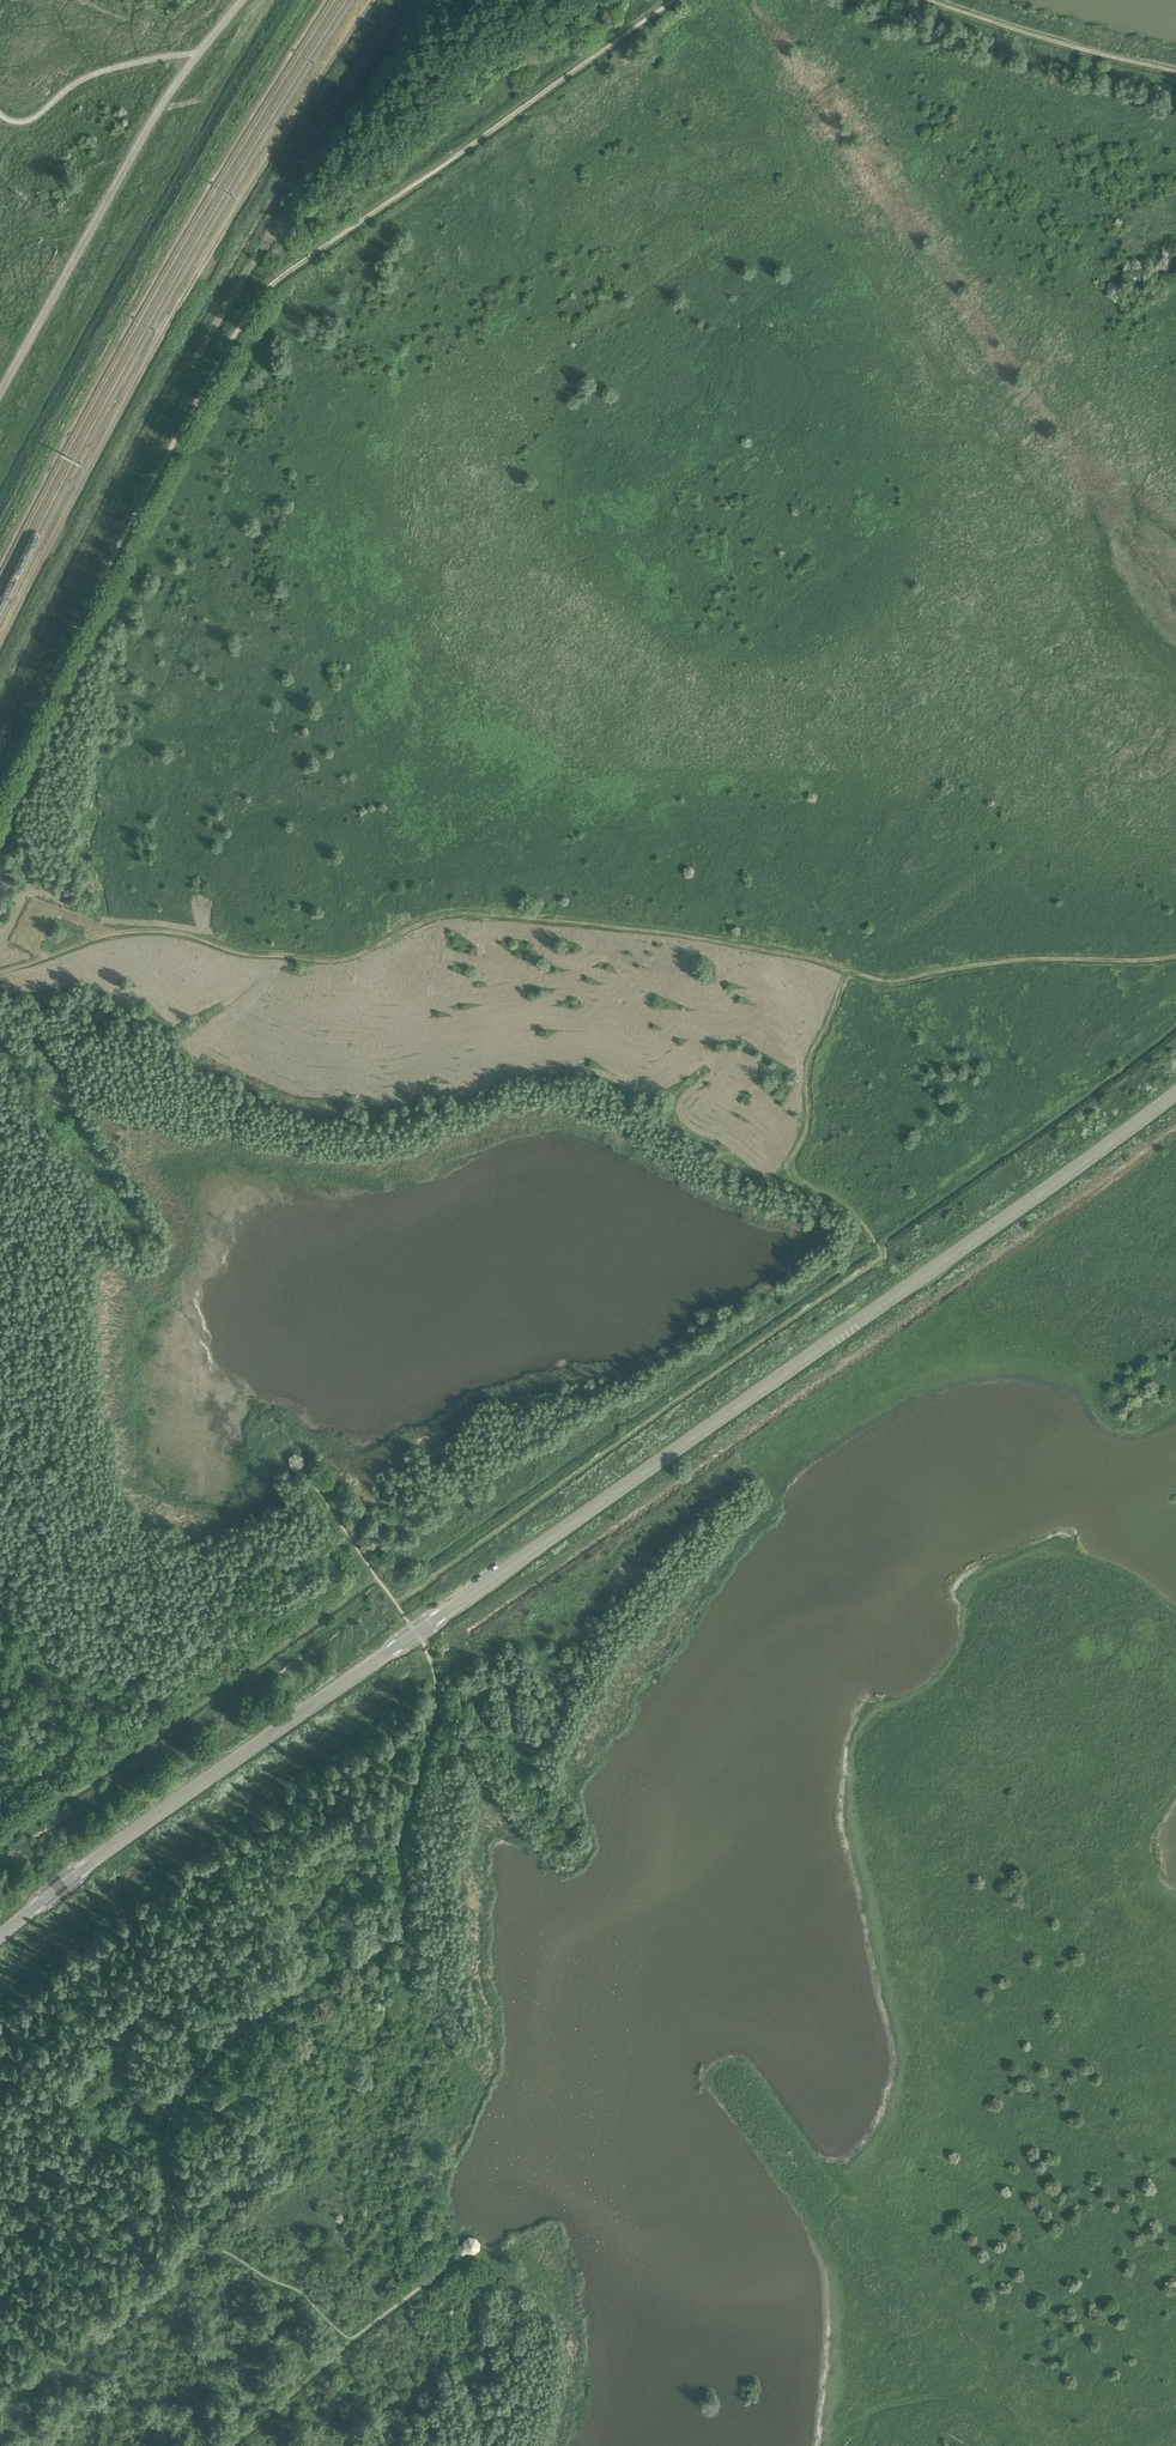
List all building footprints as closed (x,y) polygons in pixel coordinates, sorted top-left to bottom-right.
[(464,2251),(473,2253),(479,2247),(479,2239),(474,2235),(466,2234),(461,2238),(461,2246),(464,2251)]
